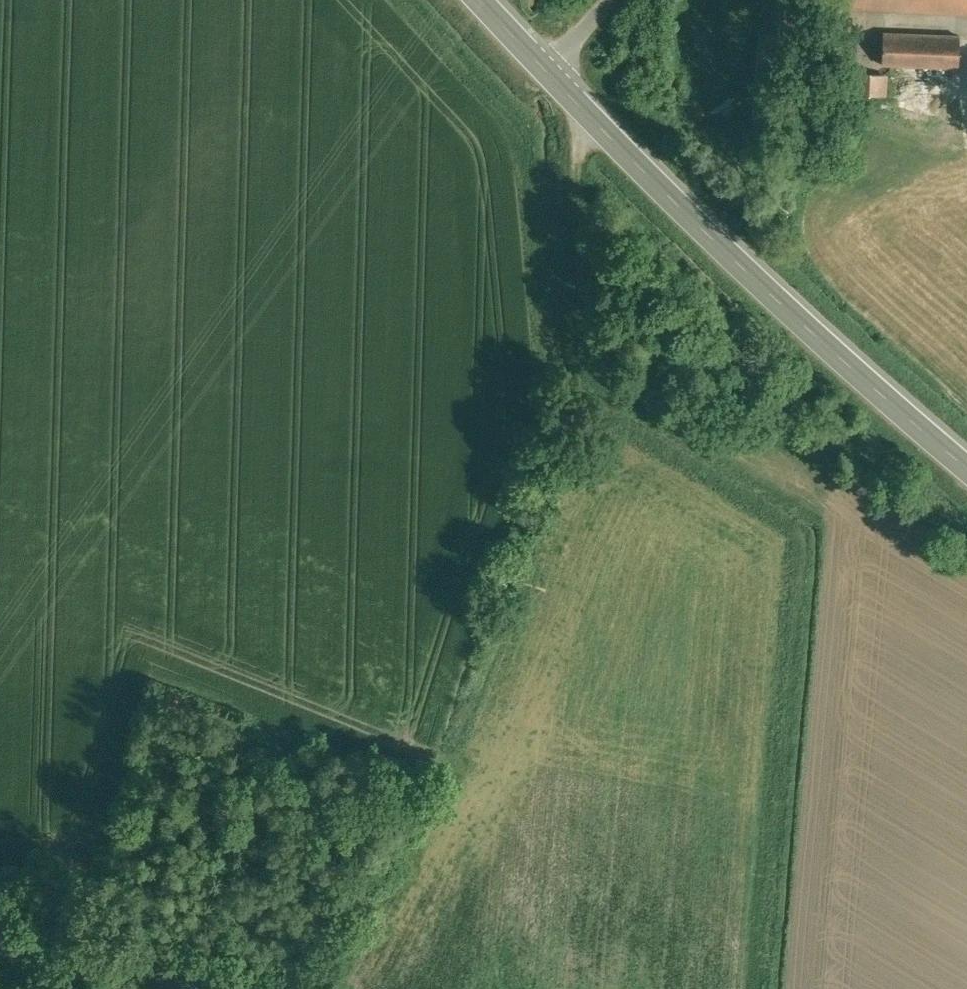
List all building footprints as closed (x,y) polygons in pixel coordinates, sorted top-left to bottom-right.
[(845,7),(925,10),(925,0),(845,0),(845,7)] [(925,10),(966,12),(966,0),(925,0),(925,10)] [(960,35),(883,32),(882,64),(959,67),(960,35)]
